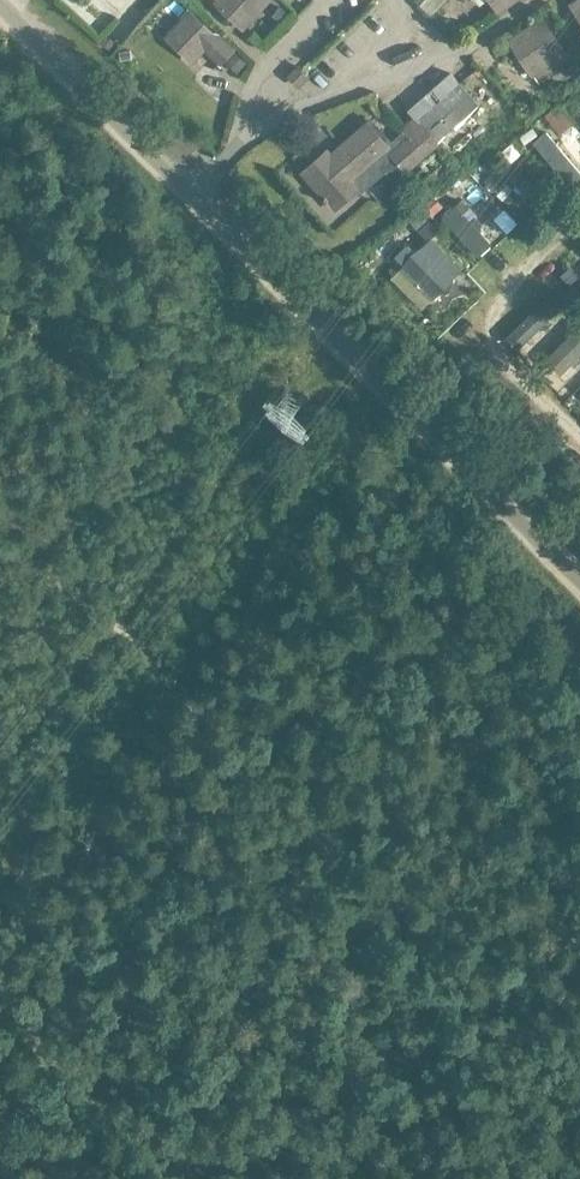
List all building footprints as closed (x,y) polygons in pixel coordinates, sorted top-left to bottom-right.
[(214,3),(243,31),(273,0),(216,0),(214,3)] [(498,14),(518,0),(489,0),(498,14)] [(569,3),(579,20),(579,0),(573,0),(569,3)] [(282,23),(290,15),(281,7),(273,16),(282,23)] [(191,8),(164,37),(193,64),(205,51),(220,65),(237,47),(221,32),(219,34),(191,8)] [(568,53),(566,50),(543,15),(507,38),(532,77),(535,75),(568,53)] [(106,36),(101,41),(110,49),(115,43),(106,36)] [(535,75),(538,80),(559,67),(566,78),(579,69),(579,68),(571,55),(567,49),(566,50),(568,53),(535,75)] [(131,53),(123,60),(129,66),(137,59),(131,53)] [(235,53),(226,62),(236,73),(246,63),(235,53)] [(299,64),(298,66),(287,77),(299,88),(309,77),(310,76),(308,73),(304,69),(299,64)] [(410,107),(439,139),(480,103),(451,71),(410,107)] [(407,133),(387,150),(405,170),(436,142),(412,116),(401,125),(407,133)] [(328,153),(306,173),(335,206),(358,186),(352,180),(388,148),(367,125),(332,156),(328,153)] [(520,136),(524,143),(538,135),(533,127),(520,136)] [(579,189),(579,170),(551,135),(536,147),(575,193),(579,189)] [(423,179),(430,190),(446,178),(438,168),(423,179)] [(494,191),(500,184),(501,183),(493,176),(486,184),(493,191),(494,191)] [(507,183),(504,186),(498,193),(497,194),(527,222),(537,211),(507,183)] [(477,256),(491,243),(456,204),(442,217),(477,256)] [(419,209),(410,220),(427,240),(432,236),(433,237),(439,231),(419,209)] [(411,254),(402,267),(434,298),(455,277),(424,245),(411,254)] [(570,284),(579,277),(569,268),(561,275),(570,284)] [(556,295),(549,302),(557,309),(564,303),(556,295)] [(556,310),(545,298),(544,297),(505,335),(518,348),(540,328),(543,331),(551,323),(547,319),(556,310)] [(556,351),(544,363),(557,377),(579,354),(579,327),(556,351)]
